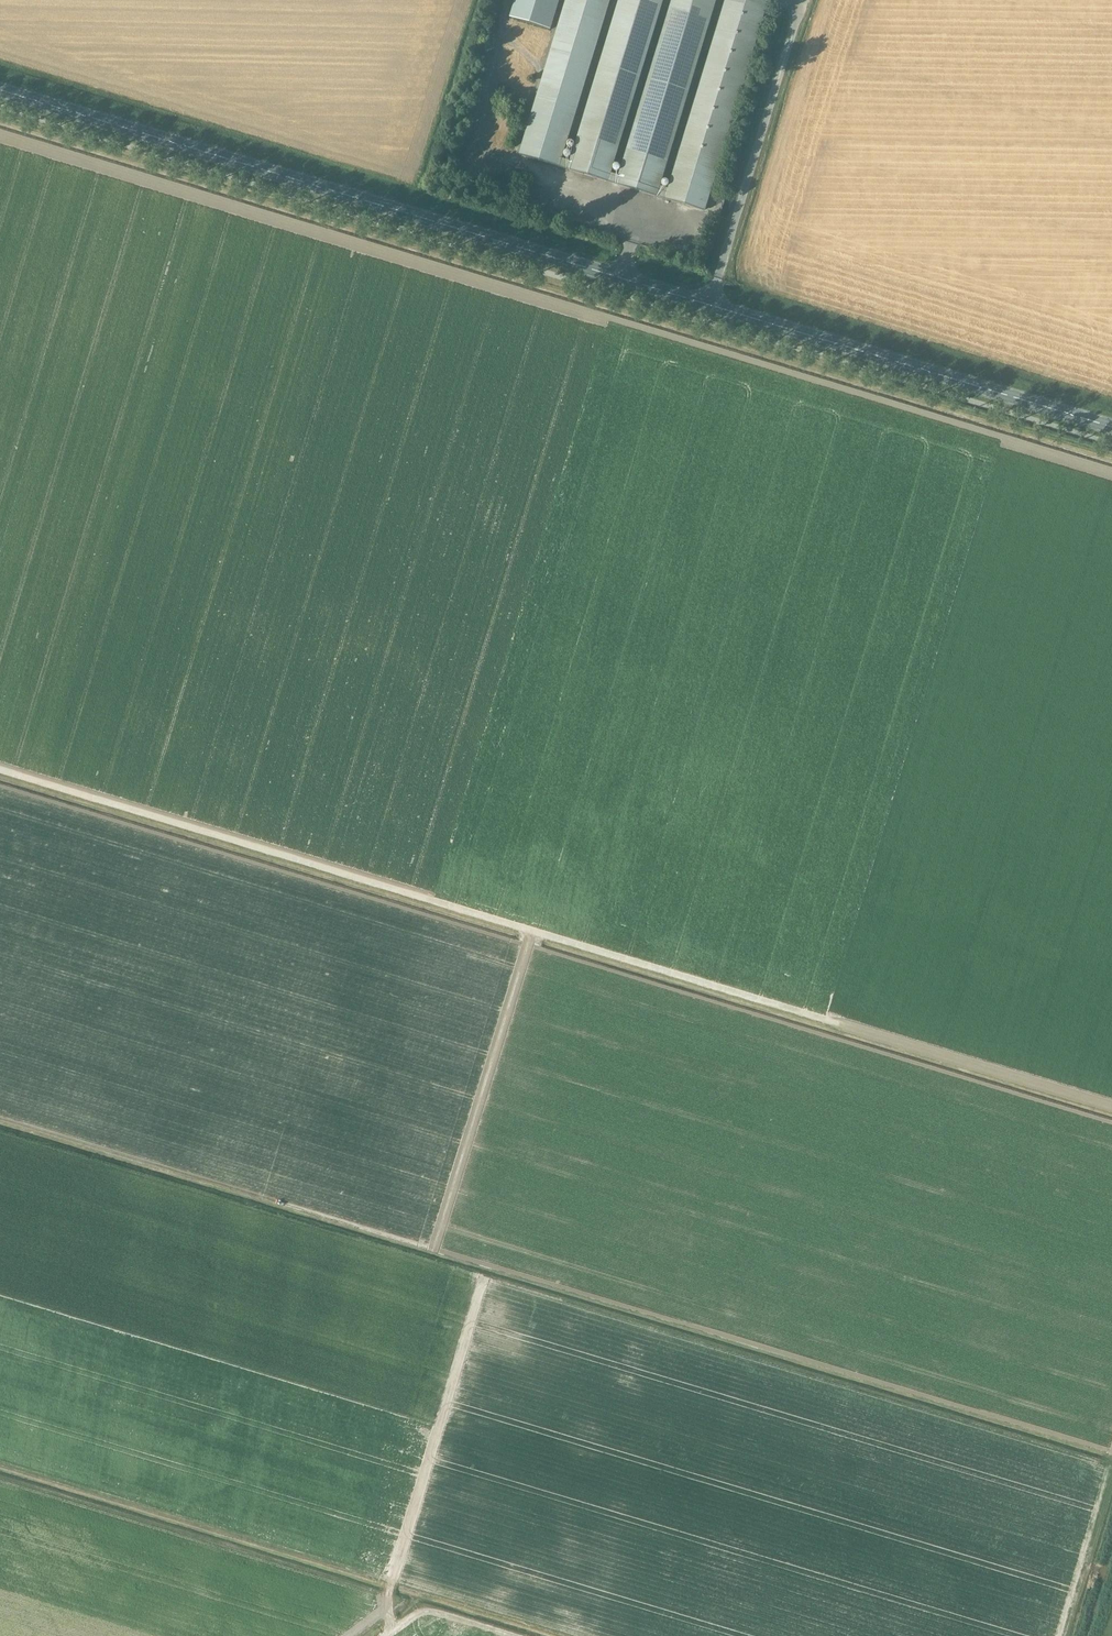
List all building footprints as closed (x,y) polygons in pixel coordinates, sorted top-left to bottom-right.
[(510,18),(550,30),(559,0),(515,0),(510,18)] [(609,0),(568,0),(521,155),(704,211),(767,2),(762,0),(727,0),(669,190),(658,187),(715,0),(674,0),(621,175),(609,172),(661,0),(621,0),(573,161),(561,157),(609,0)] [(725,200),(724,200),(719,199),(714,214),(721,216),(725,200)]
